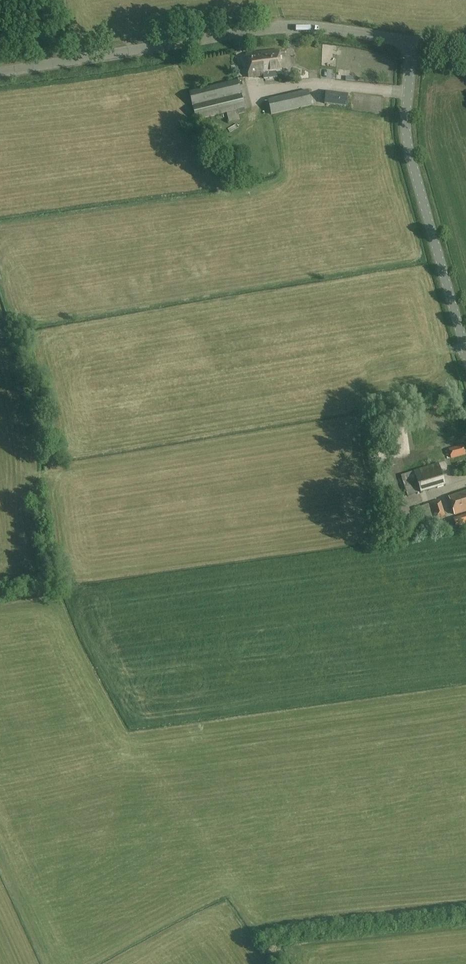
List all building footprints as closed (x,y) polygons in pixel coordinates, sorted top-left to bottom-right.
[(232,46),(232,62),(235,62),(235,70),(242,70),(241,46),(232,46)] [(277,50),(260,53),(245,55),(248,78),(280,74),(277,50)] [(244,109),(238,80),(189,92),(196,121),(226,113),(237,110),(244,109)] [(311,105),(308,90),(268,100),(271,114),(311,105)] [(325,92),(323,104),(345,107),(347,95),(325,92)] [(240,119),(238,114),(237,110),(226,113),(229,122),(240,119)] [(462,448),(459,440),(447,443),(450,452),(462,448)] [(446,486),(445,483),(439,465),(439,463),(401,475),(408,496),(420,492),(420,494),(446,486)] [(455,515),(465,511),(465,491),(449,497),(455,515)] [(414,508),(419,524),(425,523),(425,524),(435,521),(445,518),(440,500),(414,508)] [(455,517),(457,522),(455,523),(456,526),(465,523),(465,514),(455,517)]
